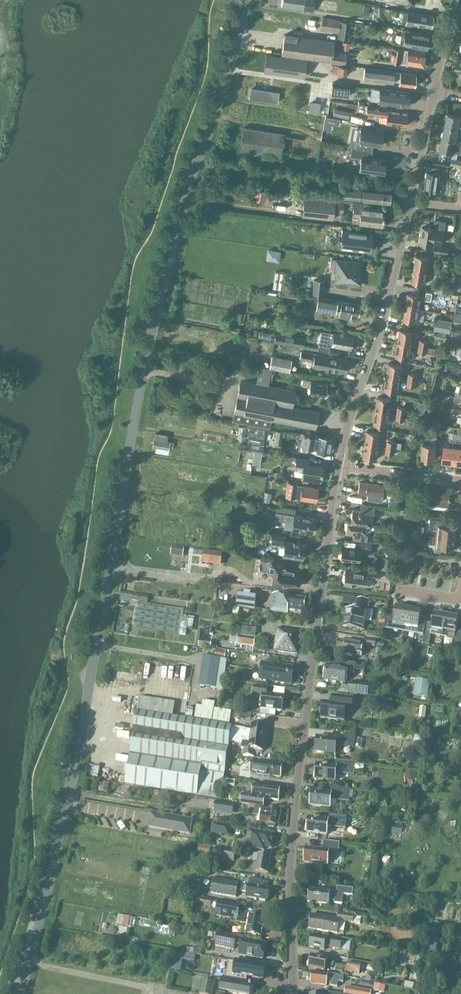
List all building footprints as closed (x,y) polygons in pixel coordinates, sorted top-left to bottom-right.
[(282,5),(314,11),(315,0),(283,0),(282,5)] [(341,15),(351,16),(353,6),(343,5),(341,15)] [(431,27),(433,16),(407,12),(403,11),(402,23),(406,23),(405,25),(411,26),(412,24),(431,27)] [(339,32),(341,20),(323,17),(321,29),(339,32)] [(341,21),(339,38),(349,39),(351,22),(341,21)] [(428,49),(430,36),(410,33),(410,30),(402,29),(400,45),(428,49)] [(344,64),(345,53),(332,51),(333,42),(284,35),(282,54),(330,61),(330,62),(344,64)] [(343,42),(342,49),(349,50),(350,43),(343,42)] [(424,66),(426,52),(408,50),(408,49),(403,49),(392,47),(390,62),(401,63),(424,66)] [(304,77),(306,60),(267,55),(264,71),(304,77)] [(334,65),(332,72),(348,74),(349,67),(334,65)] [(414,86),(416,74),(364,67),(363,79),(393,83),(393,77),(400,78),(399,84),(414,86)] [(362,99),(363,91),(349,89),(350,85),(332,82),(331,95),(342,97),(341,102),(352,103),(352,98),(362,99)] [(250,98),(278,102),(279,92),(251,88),(250,98)] [(410,93),(379,89),(378,103),(408,107),(410,93)] [(406,126),(407,114),(387,112),(388,109),(368,106),(367,114),(387,116),(386,123),(406,126)] [(348,119),(350,113),(335,109),(333,115),(348,119)] [(448,114),(445,126),(460,130),(460,117),(448,114)] [(326,116),(325,123),(338,125),(340,119),(326,116)] [(445,126),(443,138),(456,141),(456,140),(457,135),(460,136),(460,130),(445,126)] [(281,151),(283,136),(283,134),(244,127),(240,151),(280,157),(281,151)] [(373,145),(380,146),(383,132),(361,127),(359,141),(357,141),(355,148),(372,151),(373,145)] [(440,154),(452,157),(453,152),(458,153),(459,147),(460,147),(460,141),(456,140),(456,141),(443,138),(440,150),(441,150),(440,154)] [(352,147),(351,156),(361,157),(360,170),(383,173),(385,160),(371,158),(372,151),(355,148),(352,147)] [(451,165),(460,167),(460,160),(452,158),(452,160),(451,165)] [(437,192),(440,168),(428,167),(425,191),(437,192)] [(390,204),(392,190),(363,187),(361,201),(390,204)] [(341,190),(340,199),(360,201),(362,193),(341,190)] [(334,213),(335,199),(304,196),(302,216),(333,220),(334,213)] [(335,199),(334,212),(342,213),(343,203),(344,199),(340,199),(337,198),(335,198),(335,199)] [(383,225),(384,210),(371,208),(371,204),(354,202),(354,206),(352,216),(360,217),(359,224),(383,225)] [(442,230),(444,221),(435,220),(434,229),(423,227),(420,244),(434,246),(434,243),(442,245),(444,230),(442,230)] [(342,228),(341,240),(345,240),(345,245),(369,248),(371,232),(342,228)] [(450,247),(435,244),(434,252),(448,254),(449,248),(450,247)] [(414,268),(428,271),(430,258),(417,255),(414,268)] [(363,262),(336,260),(330,260),(330,268),(335,269),(335,277),(335,283),(361,285),(363,262)] [(426,284),(428,271),(414,268),(412,282),(426,284)] [(324,295),(325,288),(326,280),(314,279),(312,294),(324,295)] [(453,294),(454,288),(448,286),(436,284),(435,291),(447,293),(453,294)] [(426,296),(425,300),(431,301),(432,301),(437,302),(438,294),(427,292),(426,293),(426,296)] [(406,296),(405,299),(406,300),(407,300),(406,306),(420,309),(421,303),(422,295),(408,293),(408,295),(407,295),(406,296)] [(316,308),(316,310),(335,314),(336,310),(340,311),(339,316),(351,319),(351,315),(359,316),(361,305),(318,297),(316,308)] [(418,322),(420,309),(406,306),(404,320),(418,322)] [(450,333),(452,321),(436,318),(434,331),(450,333)] [(398,342),(411,345),(414,332),(400,329),(398,342)] [(321,331),(318,349),(329,351),(330,345),(332,346),(331,346),(351,350),(353,336),(334,333),(334,334),(329,333),(329,332),(321,331)] [(304,347),(305,339),(276,333),(275,341),(304,347)] [(395,349),(394,352),(395,354),(396,354),(396,356),(414,359),(416,345),(411,345),(398,342),(397,349),(396,348),(395,349)] [(301,350),(300,359),(314,361),(313,366),(346,372),(349,359),(301,350)] [(289,372),(291,361),(292,360),(272,356),(270,368),(289,372)] [(387,366),(386,369),(387,370),(388,370),(387,376),(400,378),(402,365),(389,363),(389,365),(388,365),(387,366)] [(384,382),(383,388),(384,389),(385,389),(385,390),(398,392),(400,378),(387,376),(386,382),(385,381),(384,382)] [(324,396),(327,384),(303,379),(302,385),(310,387),(309,393),(324,396)] [(315,428),(318,412),(292,407),(295,391),(241,381),(235,413),(233,422),(265,428),(270,429),(272,420),(315,428)] [(376,410),(389,412),(391,399),(378,397),(376,410)] [(452,408),(451,413),(457,414),(457,416),(460,417),(460,410),(452,408)] [(388,426),(389,412),(376,410),(374,424),(388,426)] [(282,445),(284,432),(277,431),(275,444),(282,445)] [(365,434),(365,436),(366,438),(367,438),(366,444),(379,446),(380,439),(381,433),(368,431),(367,433),(365,434)] [(454,463),(458,434),(457,434),(453,433),(452,440),(451,440),(450,446),(444,446),(442,461),(454,463)] [(154,439),(152,448),(156,448),(168,450),(170,442),(167,441),(168,436),(155,434),(154,439)] [(329,453),(332,438),(315,435),(314,444),(317,444),(316,451),(329,453)] [(424,443),(422,459),(434,460),(436,444),(431,444),(424,443)] [(377,459),(379,446),(366,444),(364,457),(377,459)] [(254,449),(252,464),(259,465),(261,451),(254,449)] [(285,455),(284,463),(295,465),(294,469),(295,469),(294,476),(301,477),(301,478),(320,481),(321,474),(322,474),(323,472),(322,472),(322,468),(306,465),(307,459),(296,457),(285,455)] [(316,501),(318,488),(297,485),(297,483),(288,481),(286,496),(295,498),(300,499),(300,498),(316,501)] [(377,501),(379,484),(360,482),(358,493),(368,495),(367,500),(377,501)] [(448,506),(450,492),(428,489),(428,492),(419,491),(417,507),(427,508),(427,504),(448,506)] [(264,493),(263,502),(270,503),(271,494),(264,493)] [(351,521),(369,524),(370,513),(374,513),(375,506),(363,505),(362,511),(353,509),(351,521)] [(277,512),(276,518),(281,519),(286,520),(284,528),(292,529),(312,533),(314,518),(294,515),(296,509),(283,507),(278,506),(277,512)] [(436,535),(455,538),(456,527),(443,526),(443,520),(430,518),(429,529),(437,529),(436,535)] [(351,521),(347,521),(346,533),(356,534),(355,539),(367,541),(368,534),(370,532),(371,526),(369,524),(351,521)] [(286,541),(286,535),(268,532),(268,538),(268,539),(268,544),(272,545),(273,539),(280,540),(281,540),(280,547),(284,547),(283,556),(303,559),(305,544),(286,541)] [(454,548),(455,538),(436,535),(434,552),(440,552),(440,547),(454,548)] [(371,555),(372,544),(359,543),(359,549),(342,547),(340,559),(360,562),(361,554),(371,555)] [(203,556),(202,564),(209,565),(210,551),(204,550),(203,556)] [(384,558),(382,570),(389,570),(391,558),(384,558)] [(270,561),(268,573),(274,574),(273,583),(299,587),(301,571),(285,568),(286,564),(270,561)] [(381,573),(350,569),(349,572),(345,571),(344,583),(366,586),(367,577),(380,579),(381,573)] [(237,608),(240,608),(256,610),(257,594),(238,592),(237,608)] [(147,603),(149,596),(132,594),(131,600),(147,603)] [(304,611),(306,599),(290,597),(291,596),(274,594),(272,610),(288,613),(289,609),(304,611)] [(346,609),(344,618),(366,621),(369,601),(354,598),(352,610),(346,609)] [(136,602),(132,627),(180,634),(186,635),(187,628),(193,629),(195,618),(183,616),(184,610),(136,602)] [(386,610),(385,628),(399,630),(405,631),(409,609),(396,607),(395,612),(387,611),(387,610),(386,610)] [(409,609),(405,631),(409,632),(416,633),(424,635),(426,622),(427,618),(426,618),(426,619),(420,618),(421,612),(409,609)] [(443,637),(446,616),(434,614),(433,623),(426,622),(423,642),(422,645),(429,646),(431,632),(438,633),(438,636),(443,637)] [(443,637),(448,638),(448,634),(455,635),(453,649),(460,650),(460,643),(460,628),(457,627),(459,618),(446,616),(443,637)] [(366,621),(344,618),(343,627),(364,630),(366,621)] [(239,636),(255,639),(256,629),(240,627),(241,626),(234,625),(233,635),(239,636)] [(276,640),(299,643),(301,632),(277,628),(276,640)] [(379,639),(381,633),(368,631),(367,637),(379,639)] [(254,647),(255,639),(239,636),(238,645),(254,647)] [(383,648),(384,643),(384,642),(376,641),(376,640),(362,638),(360,644),(339,640),(338,646),(336,645),(335,646),(334,649),(335,651),(337,651),(337,652),(344,654),(343,657),(354,659),(355,655),(362,657),(364,645),(375,647),(383,648)] [(199,640),(199,647),(210,648),(211,642),(199,640)] [(298,654),(299,643),(276,640),(274,651),(298,654)] [(224,659),(226,651),(216,649),(215,658),(224,659)] [(223,690),(227,660),(204,656),(199,687),(216,689),(223,690)] [(261,671),(293,675),(293,673),(295,672),(295,669),(294,667),(262,662),(261,671)] [(326,666),(324,680),(339,682),(345,683),(346,673),(354,674),(355,666),(341,664),(340,668),(326,666)] [(293,677),(293,675),(261,671),(260,680),(292,685),(292,682),(294,681),(294,679),(293,677)] [(427,698),(429,682),(415,680),(413,696),(427,698)] [(368,695),(370,685),(350,683),(349,692),(368,695)] [(255,686),(254,697),(263,698),(261,707),(260,714),(275,716),(276,710),(282,711),(284,697),(267,694),(268,688),(255,686)] [(352,711),(354,698),(332,695),(331,703),(322,702),(320,718),(344,722),(345,710),(352,711)] [(223,700),(221,708),(235,710),(236,702),(223,700)] [(126,785),(126,786),(181,794),(221,800),(224,778),(225,772),(226,769),(230,742),(232,728),(232,726),(195,721),(173,717),(138,712),(131,754),(126,785)] [(232,728),(230,742),(243,744),(243,742),(250,743),(249,750),(244,749),(243,757),(254,759),(256,750),(263,751),(267,726),(252,724),(251,731),(244,730),(245,729),(232,728)] [(343,734),(342,740),(355,742),(355,735),(343,734)] [(317,737),(315,752),(334,754),(335,746),(340,746),(341,740),(317,737)] [(336,773),(340,774),(353,775),(354,769),(355,763),(336,760),(335,766),(317,764),(315,780),(334,782),(336,773)] [(281,779),(282,766),(283,765),(251,761),(250,774),(281,779)] [(101,783),(100,789),(107,791),(108,784),(101,783)] [(242,794),(241,804),(248,804),(264,806),(265,798),(279,800),(281,788),(254,785),(253,790),(252,795),(242,794)] [(349,802),(351,789),(330,787),(330,793),(312,791),(310,806),(330,808),(331,800),(335,800),(349,802)] [(231,817),(233,804),(213,802),(212,815),(231,817)] [(255,806),(254,815),(261,816),(260,822),(269,824),(268,826),(274,827),(275,825),(276,825),(278,810),(255,806)] [(190,835),(193,819),(150,812),(147,827),(190,835)] [(309,818),(307,833),(326,835),(328,827),(332,827),(346,829),(346,826),(347,818),(347,816),(329,814),(328,820),(309,818)] [(229,836),(231,827),(231,826),(212,823),(210,833),(229,836)] [(393,826),(392,832),(401,833),(402,827),(403,823),(398,823),(397,826),(393,826)] [(272,848),(274,834),(249,830),(246,847),(264,850),(265,847),(272,848)] [(339,852),(340,843),(324,841),(323,849),(306,848),(304,862),(328,865),(329,851),(339,852)] [(211,855),(212,847),(200,845),(198,854),(211,855)] [(234,861),(236,851),(215,848),(214,858),(234,861)] [(268,873),(271,856),(254,854),(253,861),(258,862),(256,872),(268,873)] [(254,881),(254,877),(250,876),(250,879),(249,879),(248,888),(245,887),(238,885),(238,883),(214,880),(211,893),(236,897),(237,891),(244,892),(247,893),(247,898),(267,901),(269,889),(267,888),(268,883),(262,882),(254,881)] [(200,894),(201,886),(189,884),(188,892),(200,894)] [(353,896),(354,889),(337,887),(337,893),(331,893),(331,892),(310,889),(308,903),(329,905),(330,901),(335,902),(335,904),(342,904),(343,895),(353,896)] [(211,908),(212,900),(201,898),(200,906),(211,908)] [(261,937),(265,917),(239,913),(240,906),(219,902),(216,916),(237,920),(237,922),(249,924),(247,934),(261,937)] [(360,924),(362,917),(355,915),(338,913),(337,919),(331,918),(311,915),(308,928),(338,934),(338,933),(344,934),(346,922),(353,923),(360,924)] [(119,915),(117,925),(128,927),(130,917),(119,915)] [(236,937),(218,933),(215,946),(235,950),(236,945),(240,946),(239,955),(263,959),(266,944),(249,941),(249,938),(236,936),(236,937)] [(325,946),(342,949),(344,941),(311,936),(309,947),(325,950),(325,946)] [(429,937),(426,955),(435,957),(438,939),(429,937)] [(177,952),(175,963),(181,965),(182,960),(183,953),(177,952)] [(309,962),(309,965),(309,966),(309,968),(325,971),(326,966),(330,967),(334,967),(335,961),(327,959),(327,958),(312,955),(311,961),(309,962)] [(228,961),(226,978),(246,981),(247,977),(263,979),(265,968),(228,961)] [(362,966),(361,965),(349,963),(347,972),(360,974),(362,966)] [(450,965),(444,970),(449,975),(454,971),(450,965)] [(343,983),(344,977),(339,976),(339,975),(313,973),(311,983),(327,985),(328,980),(330,980),(330,984),(332,987),(338,987),(338,982),(343,983)] [(215,982),(203,980),(200,993),(213,993),(215,982)] [(221,988),(227,989),(227,992),(236,993),(250,993),(252,984),(222,980),(221,988)]
